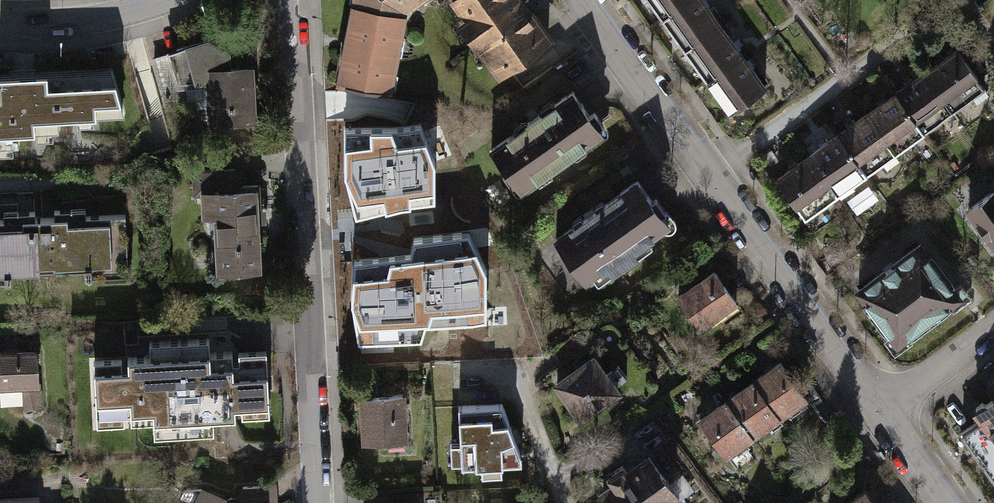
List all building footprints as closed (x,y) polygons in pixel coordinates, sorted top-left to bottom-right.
[(350,5),(399,16),(407,3),(410,0),(351,0),(350,5)] [(516,0),(459,0),(464,7),(458,11),(490,56),(485,60),(495,73),(543,39),(516,0)] [(657,18),(680,0),(643,0),(657,18)] [(699,0),(680,0),(657,18),(680,48),(715,22),(699,0)] [(334,83),(341,84),(383,93),(399,16),(350,5),(334,83)] [(738,53),(715,22),(680,48),(703,79),(738,53)] [(255,85),(254,67),(232,68),(230,54),(209,39),(191,46),(168,53),(169,57),(178,56),(189,99),(211,99),(211,120),(252,120),(252,85),(255,85)] [(947,110),(981,86),(952,46),(918,70),(947,110)] [(762,84),(738,53),(703,79),(726,110),(762,84)] [(169,57),(154,61),(164,100),(189,99),(178,56),(169,57)] [(918,131),(947,110),(918,70),(890,91),(918,131)] [(20,146),(20,133),(60,131),(59,119),(125,115),(112,71),(0,76),(0,146),(20,146)] [(573,90),(491,150),(521,190),(535,179),(538,184),(552,173),(549,169),(601,132),(598,127),(603,123),(593,109),(589,112),(573,90)] [(890,151),(918,131),(890,91),(861,111),(890,151)] [(860,173),(890,151),(861,111),(831,133),(860,173)] [(421,124),(392,128),(345,127),(345,174),(355,215),(401,203),(436,199),(434,162),(421,124)] [(830,194),(860,173),(831,133),(801,155),(830,194)] [(800,216),(830,194),(801,155),(771,176),(800,216)] [(260,223),(258,185),(240,186),(239,168),(194,170),(195,193),(204,192),(205,214),(216,214),(219,270),(257,268),(255,223),(260,223)] [(988,184),(992,190),(969,208),(993,240),(993,179),(988,184)] [(638,181),(556,239),(586,281),(609,265),(612,271),(636,253),(632,248),(667,223),(661,215),(667,211),(656,196),(651,199),(638,181)] [(54,210),(54,218),(36,219),(36,211),(18,212),(18,220),(0,220),(0,281),(11,281),(11,270),(85,267),(86,276),(105,275),(104,265),(128,264),(126,214),(72,217),(72,209),(54,210)] [(411,252),(356,259),(351,303),(359,339),(423,337),(427,323),(476,320),(487,317),(487,270),(469,231),(415,237),(411,252)] [(858,291),(898,342),(959,296),(920,244),(858,291)] [(677,296),(700,328),(736,303),(713,270),(677,296)] [(209,339),(148,342),(149,358),(128,359),(128,368),(121,368),(121,359),(93,361),(96,421),(124,420),(123,410),(129,410),(129,420),(153,419),(153,431),(213,428),(213,416),(235,415),(234,405),(241,405),(241,414),(268,413),(265,352),(239,353),(240,362),(231,363),(231,353),(210,354),(209,339)] [(0,353),(0,386),(36,384),(35,352),(0,353)] [(557,384),(581,417),(598,404),(605,404),(613,400),(613,394),(618,390),(615,386),(627,378),(618,365),(605,374),(594,358),(557,384)] [(779,363),(752,382),(775,414),(776,416),(803,397),(779,363)] [(413,434),(411,382),(363,384),(365,436),(413,434)] [(752,382),(726,400),(751,437),(767,426),(764,422),(775,414),(752,382)] [(993,479),(993,383),(985,390),(992,399),(985,404),(982,403),(976,405),(974,410),(978,419),(960,432),(993,479)] [(446,433),(447,464),(454,464),(455,480),(506,479),(506,458),(523,457),(504,395),(453,397),(455,433),(446,433)] [(725,455),(751,437),(726,400),(699,419),(725,455)] [(666,497),(671,494),(645,456),(624,471),(619,464),(605,474),(610,481),(599,489),(608,502),(670,502),(666,497)] [(243,487),(244,502),(264,501),(274,500),(273,486),(243,487)] [(189,502),(229,502),(202,490),(184,490),(182,499),(189,502)] [(863,490),(845,502),(873,502),(863,490)]
